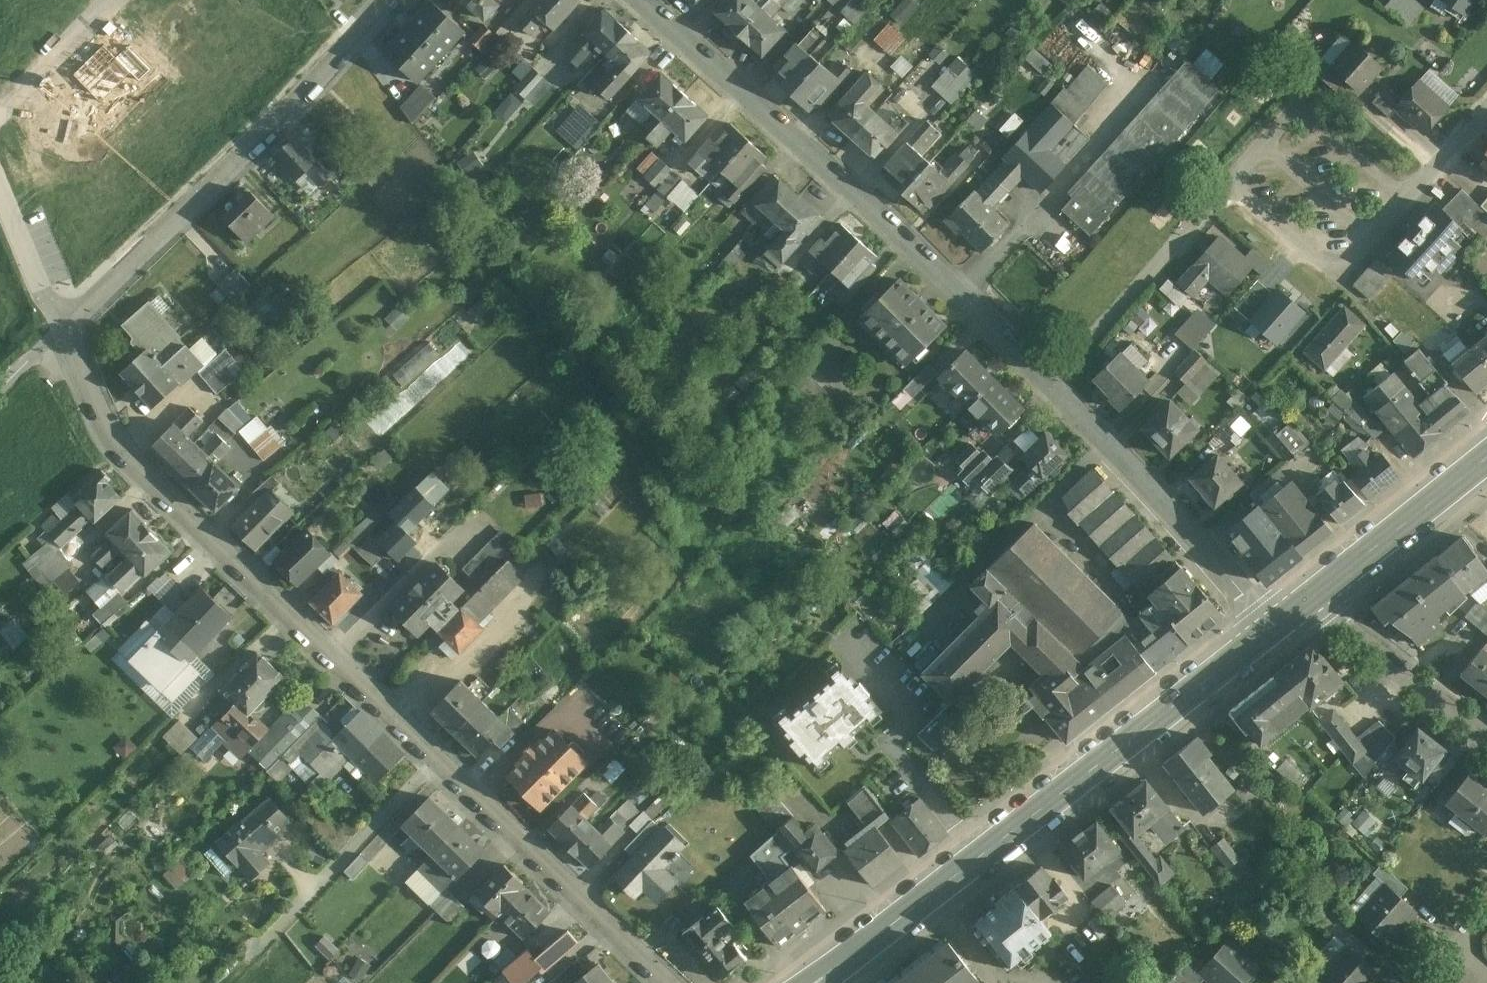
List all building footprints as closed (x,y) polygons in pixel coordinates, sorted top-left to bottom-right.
[(432,0),(386,51),(419,81),(465,30),(432,0)] [(486,18),(499,4),(495,0),(466,0),(486,18)] [(533,8),(534,9),(520,24),(531,35),(545,19),(556,29),(582,0),(540,0),(533,8)] [(715,13),(739,34),(762,9),(752,0),(726,0),(715,13)] [(752,0),(762,9),(770,0),(753,0),(752,0)] [(774,0),(770,0),(762,9),(771,17),(781,6),(774,0)] [(843,11),(855,22),(871,4),(866,0),(852,0),(843,11)] [(1386,8),(1395,16),(1409,0),(1393,0),(1386,8)] [(1395,16),(1407,26),(1423,7),(1414,0),(1409,0),(1395,16)] [(1449,4),(1445,9),(1461,19),(1474,0),(1443,0),(1449,4)] [(762,9),(739,34),(762,56),(786,30),(771,17),(762,9)] [(605,10),(565,55),(578,66),(595,47),(606,56),(628,31),(605,10)] [(889,23),(875,39),(883,47),(898,31),(889,23)] [(484,25),(469,40),(480,50),(494,34),(484,25)] [(628,31),(606,56),(616,66),(597,87),(609,99),(651,52),(628,31)] [(898,31),(883,47),(892,55),(906,39),(898,31)] [(808,32),(776,67),(780,72),(775,77),(792,93),(820,63),(807,51),(817,40),(808,32)] [(494,34),(479,51),(488,59),(503,42),(494,34)] [(1381,67),(1354,42),(1332,65),(1332,66),(1351,84),(1360,91),(1381,67)] [(1036,48),(1028,57),(1047,73),(1055,63),(1036,48)] [(1351,84),(1332,66),(1332,65),(1325,59),(1314,72),(1341,95),(1351,84)] [(833,75),(820,63),(792,93),(810,109),(815,104),(820,108),(852,72),(843,63),(833,75)] [(1222,91),(1190,63),(1139,120),(1170,148),(1222,91)] [(1110,86),(1088,65),(1052,105),(1074,125),(1110,86)] [(949,67),(932,87),(941,95),(959,76),(949,67)] [(544,77),(534,68),(516,88),(525,97),(544,77)] [(685,94),(661,72),(638,98),(653,111),(662,120),(685,94)] [(866,72),(828,114),(853,136),(875,112),(863,100),(878,83),(866,72)] [(959,76),(941,95),(953,105),(970,85),(959,76)] [(1447,107),(1418,81),(1400,101),(1396,106),(1398,108),(1425,132),(1447,107)] [(423,84),(400,107),(413,124),(437,98),(423,84)] [(1400,101),(1385,88),(1372,102),(1390,118),(1398,108),(1396,106),(1400,101)] [(508,120),(521,102),(511,94),(497,113),(508,120)] [(709,115),(685,94),(662,120),(671,128),(685,141),(709,115)] [(1052,105),(1004,157),(1008,161),(992,178),(1008,193),(1024,176),(1040,191),(1065,164),(1051,151),(1074,125),(1052,105)] [(886,121),(875,112),(853,136),(876,157),(908,122),(895,110),(886,121)] [(653,111),(643,122),(652,131),(662,120),(653,111)] [(591,114),(574,133),(584,142),(601,124),(591,114)] [(671,128),(662,120),(652,131),(661,139),(671,128)] [(927,120),(885,166),(890,170),(885,176),(903,192),(930,162),(922,156),(942,134),(927,120)] [(1170,148),(1139,120),(1112,149),(1143,177),(1170,148)] [(727,130),(722,126),(690,162),(700,170),(709,160),(722,171),(750,140),(732,124),(727,130)] [(1089,138),(1074,125),(1051,151),(1065,164),(1089,138)] [(311,152),(296,136),(274,157),(296,180),(306,170),(320,184),(332,173),(311,152)] [(347,165),(323,140),(311,152),(332,173),(335,177),(347,165)] [(750,140),(722,171),(735,183),(725,193),(735,202),(767,166),(763,162),(769,157),(750,140)] [(1143,177),(1112,149),(1090,173),(1093,175),(1122,201),(1143,177)] [(943,174),(930,162),(903,192),(921,209),(926,202),(931,206),(969,164),(959,155),(943,174)] [(660,159),(644,177),(657,188),(673,170),(660,159)] [(673,170),(657,189),(668,198),(684,179),(673,170)] [(776,174),(743,211),(753,220),(754,221),(764,210),(777,221),(800,195),(776,174)] [(1122,201),(1093,175),(1073,198),(1101,223),(1122,201)] [(1008,193),(992,178),(976,195),(992,210),(1008,193)] [(1462,189),(1442,210),(1458,227),(1466,219),(1475,227),(1486,215),(1486,213),(1462,189)] [(251,192),(224,218),(247,241),(274,215),(251,192)] [(976,195),(973,192),(945,220),(958,232),(960,230),(982,251),(1007,225),(992,210),(976,195)] [(824,217),(800,195),(777,221),(788,231),(768,253),(781,264),(824,217)] [(1101,223),(1073,198),(1062,209),(1091,235),(1101,223)] [(1399,246),(1391,256),(1417,280),(1424,273),(1428,277),(1436,268),(1439,271),(1454,254),(1451,252),(1458,243),(1454,239),(1461,231),(1458,227),(1442,210),(1437,205),(1427,216),(1425,214),(1417,223),(1418,224),(1406,237),(1405,237),(1398,245),(1399,246)] [(748,228),(715,265),(727,276),(777,221),(764,210),(754,221),(753,220),(746,227),(748,228)] [(836,229),(832,226),(800,262),(809,270),(819,259),(831,271),(860,240),(842,223),(836,229)] [(1246,258),(1220,236),(1180,282),(1193,294),(1209,277),(1229,294),(1253,267),(1254,266),(1246,258)] [(860,240),(831,271),(844,282),(834,293),(843,301),(876,265),(872,262),(877,256),(860,240)] [(1271,265),(1253,250),(1246,258),(1254,266),(1253,267),(1262,275),(1271,265)] [(1393,273),(1378,260),(1379,260),(1378,259),(1369,268),(1385,282),(1394,273),(1393,272),(1393,273)] [(219,285),(234,302),(252,285),(236,268),(219,285)] [(1385,282),(1369,268),(1354,285),(1370,299),(1385,282)] [(1172,277),(1163,287),(1183,304),(1192,294),(1172,277)] [(1258,279),(1234,306),(1251,322),(1253,320),(1252,320),(1274,294),(1258,279)] [(943,326),(898,280),(861,316),(907,362),(943,326)] [(1304,312),(1278,290),(1274,294),(1252,320),(1253,320),(1277,342),(1304,312)] [(181,336),(149,301),(124,323),(148,350),(121,372),(137,390),(187,345),(186,345),(179,338),(181,336)] [(382,321),(392,332),(410,316),(400,305),(382,321)] [(1363,325),(1344,308),(1306,351),(1325,368),(1363,325)] [(1192,315),(1176,333),(1194,349),(1210,331),(1192,315)] [(1416,341),(1409,332),(1399,340),(1407,349),(1416,341)] [(1475,346),(1486,361),(1486,336),(1475,346)] [(1469,351),(1461,341),(1445,355),(1477,393),(1486,384),(1486,361),(1475,346),(1469,351)] [(187,345),(137,390),(153,408),(179,384),(180,385),(192,375),(191,374),(203,363),(187,345)] [(1349,346),(1328,369),(1334,375),(1355,352),(1349,346)] [(1435,368),(1419,348),(1404,360),(1413,371),(1411,373),(1413,375),(1415,374),(1432,394),(1420,404),(1443,432),(1471,410),(1446,385),(1448,383),(1436,368),(1435,368)] [(226,349),(199,373),(208,384),(228,367),(236,361),(226,349)] [(1195,350),(1175,373),(1186,382),(1206,360),(1195,350)] [(994,379),(966,351),(940,376),(968,405),(994,379)] [(1121,353),(1095,379),(1113,398),(1111,400),(1121,410),(1149,382),(1145,378),(1150,373),(1142,366),(1138,371),(1121,353)] [(929,363),(903,389),(912,398),(938,373),(929,363)] [(844,408),(802,366),(785,383),(827,425),(844,408)] [(228,367),(208,384),(217,394),(237,378),(228,367)] [(1420,404),(1394,372),(1364,397),(1413,457),(1443,432),(1420,404)] [(1022,408),(994,379),(968,405),(996,433),(1022,408)] [(1342,391),(1332,400),(1344,411),(1352,402),(1342,391)] [(1170,402),(1143,428),(1169,455),(1196,428),(1195,427),(1199,424),(1192,418),(1189,421),(1170,402)] [(1383,431),(1374,422),(1372,423),(1352,402),(1344,411),(1375,439),(1383,431)] [(203,420),(191,408),(175,424),(187,436),(203,420)] [(1310,442),(1288,418),(1266,436),(1287,462),(1310,442)] [(175,424),(152,449),(172,468),(195,443),(187,436),(175,424)] [(271,425),(250,443),(257,452),(279,433),(271,425)] [(1067,454),(1045,431),(1021,455),(1032,466),(1042,476),(1043,477),(1067,454)] [(279,433),(257,452),(264,461),(286,442),(279,433)] [(230,447),(218,435),(203,451),(212,459),(215,455),(219,459),(230,447)] [(1364,436),(1354,444),(1360,452),(1367,447),(1370,444),(1364,436)] [(195,443),(172,468),(192,487),(215,463),(212,459),(203,451),(195,443)] [(981,452),(972,443),(956,460),(964,468),(958,474),(968,485),(974,479),(974,478),(993,459),(993,458),(983,449),(981,452)] [(1376,457),(1367,447),(1360,452),(1350,460),(1358,471),(1352,476),(1370,499),(1399,476),(1381,453),(1376,457)] [(997,454),(993,458),(993,459),(974,478),(974,479),(968,485),(973,491),(967,497),(976,506),(989,493),(1013,470),(997,454)] [(1219,454),(1192,477),(1204,490),(1203,495),(1210,504),(1215,504),(1242,481),(1219,454)] [(231,478),(215,463),(192,487),(216,510),(243,482),(235,474),(231,478)] [(1042,476),(1032,466),(1020,478),(1030,488),(1042,476)] [(1179,566),(1114,490),(1112,491),(1092,469),(1063,498),(1062,507),(1078,525),(1080,523),(1144,596),(1179,566)] [(102,470),(73,497),(79,504),(93,519),(96,522),(121,498),(106,483),(110,479),(102,470)] [(432,472),(391,511),(409,530),(450,490),(432,472)] [(272,475),(252,493),(261,501),(271,491),(272,492),(280,483),(272,475)] [(1339,483),(1335,479),(1316,493),(1340,524),(1365,504),(1344,479),(1339,483)] [(1290,481),(1259,505),(1286,538),(1287,537),(1316,514),(1290,481)] [(261,501),(247,516),(246,515),(234,527),(256,549),(292,512),(272,492),(271,491),(261,501)] [(79,504),(63,519),(58,513),(43,527),(60,545),(59,546),(60,547),(62,546),(63,547),(93,519),(79,504)] [(133,510),(107,534),(111,538),(92,556),(103,568),(122,550),(125,554),(152,529),(133,510)] [(1316,514),(1287,537),(1301,554),(1333,529),(1319,512),(1316,514)] [(1264,525),(1253,513),(1245,520),(1255,532),(1264,525)] [(386,516),(355,546),(373,565),(404,535),(386,516)] [(1132,621),(1034,523),(971,585),(993,607),(939,658),(923,673),(952,701),(919,734),(934,749),(1010,675),(1015,682),(1023,675),(1041,698),(1034,704),(1044,717),(1046,716),(1067,742),(1189,644),(1188,643),(1155,602),(1132,621)] [(152,529),(125,554),(130,558),(112,576),(108,572),(87,591),(101,607),(118,591),(122,588),(141,570),(145,574),(172,550),(152,529)] [(308,531),(288,550),(288,549),(276,561),(298,583),(329,553),(308,531)] [(1463,536),(1437,557),(1465,592),(1486,575),(1486,566),(1463,536)] [(1286,538),(1256,562),(1267,576),(1272,578),(1301,554),(1287,537),(1286,538)] [(493,538),(463,568),(481,587),(509,559),(509,560),(512,556),(493,538)] [(373,565),(355,546),(344,557),(350,564),(367,580),(378,570),(373,565)] [(41,547),(23,563),(36,578),(60,558),(52,549),(46,553),(41,547)] [(530,563),(517,551),(512,556),(509,560),(522,572),(530,563)] [(945,578),(921,553),(911,562),(935,587),(945,578)] [(350,564),(344,557),(334,566),(341,572),(350,564)] [(1437,557),(1372,608),(1384,623),(1389,619),(1411,634),(1418,642),(1441,623),(1438,619),(1443,615),(1440,612),(1465,592),(1437,557)] [(60,558),(36,578),(45,589),(68,568),(60,558)] [(481,587),(462,607),(478,623),(488,613),(487,611),(524,574),(522,572),(509,560),(509,559),(481,587)] [(437,563),(393,609),(418,634),(430,622),(438,631),(460,608),(451,600),(463,588),(437,563)] [(334,565),(311,587),(319,595),(341,572),(334,566),(334,565)] [(1223,616),(1179,566),(1144,596),(1149,602),(1152,599),(1155,602),(1188,643),(1223,616)] [(319,595),(314,601),(339,623),(350,611),(347,609),(362,592),(341,572),(319,595)] [(101,607),(93,614),(102,624),(128,602),(118,591),(101,607)] [(149,643),(178,671),(199,648),(226,621),(196,593),(184,606),(180,602),(177,606),(181,610),(176,615),(153,640),(149,643)] [(1476,600),(1464,615),(1478,626),(1486,615),(1486,609),(1476,600)] [(153,640),(176,615),(166,605),(143,630),(153,640)] [(478,623),(462,607),(460,608),(438,631),(446,639),(439,646),(452,658),(459,651),(460,652),(484,628),(478,623)] [(1478,626),(1486,634),(1486,615),(1478,626)] [(17,648),(32,634),(15,616),(0,629),(17,648)] [(939,658),(910,627),(894,642),(923,673),(939,658)] [(1343,681),(1318,650),(1319,645),(1308,644),(1307,649),(1280,670),(1309,706),(1310,708),(1343,681)] [(1482,647),(1461,674),(1486,695),(1486,651),(1482,647)] [(172,677),(183,688),(204,668),(212,660),(199,648),(178,671),(172,677)] [(147,666),(133,652),(122,663),(136,677),(147,666)] [(258,652),(222,690),(200,713),(208,721),(208,722),(212,727),(271,664),(258,652)] [(136,677),(122,663),(116,669),(133,686),(139,680),(136,677)] [(212,727),(243,757),(249,751),(267,732),(268,731),(250,714),(285,677),(271,664),(212,727)] [(830,679),(792,712),(790,710),(776,722),(792,741),(791,742),(801,754),(802,753),(815,767),(829,755),(828,754),(843,742),(845,745),(855,736),(852,733),(867,721),(867,722),(881,709),(869,695),(870,694),(860,682),(859,683),(842,664),(828,677),(830,679)] [(183,688),(175,695),(184,705),(213,677),(204,668),(183,688)] [(1309,706),(1280,670),(1253,692),(1265,708),(1269,704),(1285,724),(1309,706)] [(435,713),(455,731),(483,701),(463,682),(435,713)] [(565,694),(556,683),(541,696),(551,707),(565,694)] [(1265,708),(1253,692),(1230,710),(1247,731),(1249,729),(1261,744),(1285,724),(1269,704),(1265,708)] [(184,705),(175,695),(167,704),(174,713),(184,705)] [(501,717),(483,701),(455,731),(479,754),(493,738),(500,744),(514,729),(501,717)] [(294,703),(286,726),(274,739),(267,732),(249,751),(269,770),(318,720),(322,717),(315,713),(305,703),(302,707),(294,703)] [(509,708),(501,717),(514,729),(522,721),(509,708)] [(1357,738),(1334,710),(1320,720),(1340,745),(1344,750),(1347,754),(1352,761),(1364,775),(1375,761),(1357,738)] [(403,753),(362,712),(336,738),(335,739),(352,756),(344,765),(360,781),(368,772),(376,780),(403,753)] [(182,718),(167,732),(182,749),(197,735),(182,718)] [(206,720),(196,730),(203,736),(212,727),(208,722),(206,720)] [(318,720),(284,755),(291,762),(301,753),(297,750),(322,725),(318,720)] [(1395,736),(1379,721),(1357,738),(1375,761),(1395,736)] [(336,738),(322,725),(297,750),(301,753),(320,773),(311,782),(320,790),(344,765),(352,756),(335,739),(336,738)] [(1444,751),(1416,728),(1393,757),(1421,780),(1444,751)] [(554,730),(543,741),(542,739),(534,746),(525,755),(518,762),(520,764),(509,775),(542,807),(587,762),(554,730)] [(1198,736),(1164,762),(1204,813),(1235,788),(1209,756),(1212,754),(1198,736)] [(1344,750),(1340,745),(1335,749),(1339,754),(1344,750)] [(301,753),(291,762),(311,782),(320,773),(301,753)] [(1347,754),(1342,758),(1347,765),(1352,761),(1347,754)] [(1447,802),(1486,834),(1486,791),(1468,776),(1447,802)] [(1147,780),(1145,782),(1142,779),(1114,802),(1116,805),(1113,807),(1125,822),(1135,834),(1156,817),(1171,836),(1183,826),(1147,780)] [(865,785),(847,801),(847,802),(848,801),(866,822),(860,826),(862,829),(846,842),(851,847),(876,828),(878,831),(892,820),(893,820),(865,785)] [(205,853),(226,877),(233,871),(236,865),(239,863),(252,877),(268,863),(260,854),(292,824),(269,798),(268,798),(260,789),(235,813),(243,821),(242,822),(243,823),(242,824),(241,823),(220,841),(221,842),(218,844),(212,847),(205,853)] [(591,799),(584,792),(572,804),(587,818),(606,799),(598,791),(591,799)] [(771,791),(754,805),(763,815),(779,801),(771,791)] [(459,826),(429,797),(403,824),(433,853),(459,826)] [(893,820),(892,820),(919,856),(948,833),(921,797),(893,820)] [(587,818),(572,804),(549,828),(569,848),(593,824),(587,818)] [(623,818),(616,811),(610,817),(617,824),(623,818)] [(808,832),(794,816),(777,830),(778,831),(791,846),(814,872),(837,851),(815,826),(808,832)] [(617,824),(610,817),(598,830),(613,844),(625,832),(617,824)] [(653,820),(625,848),(635,858),(663,829),(653,820)] [(1144,843),(1143,844),(1135,834),(1125,822),(1116,829),(1161,886),(1177,873),(1163,856),(1158,860),(1144,843)] [(635,858),(619,874),(638,892),(644,886),(656,897),(674,879),(661,866),(671,855),(675,859),(681,853),(677,849),(686,840),(669,823),(663,829),(635,858)] [(1119,850),(1098,823),(1086,833),(1084,831),(1075,838),(1073,834),(1060,845),(1085,877),(1119,850)] [(593,824),(569,848),(590,868),(613,844),(598,830),(593,824)] [(433,853),(418,868),(441,890),(445,886),(455,875),(458,877),(484,850),(459,826),(433,853)] [(878,831),(876,828),(851,847),(847,850),(873,885),(902,863),(878,831)] [(778,831),(750,856),(763,870),(791,846),(778,831)] [(1213,847),(1226,863),(1238,853),(1225,838),(1213,847)] [(204,865),(189,848),(164,875),(177,889),(204,865)] [(369,862),(360,854),(343,872),(352,881),(369,862)] [(505,862),(470,898),(483,910),(488,905),(500,916),(501,914),(527,887),(522,882),(524,880),(505,862)] [(1408,888),(1381,864),(1373,873),(1387,885),(1387,884),(1400,896),(1408,888)] [(794,865),(746,902),(779,946),(827,909),(794,865)] [(1053,881),(1042,866),(1016,887),(1041,919),(1070,896),(1056,879),(1053,881)] [(1400,896),(1387,884),(1387,885),(1358,917),(1386,943),(1415,910),(1400,896)] [(1113,885),(1093,902),(1106,919),(1127,903),(1113,885)] [(455,896),(445,886),(441,890),(429,902),(440,912),(455,896)] [(527,887),(501,914),(525,938),(551,911),(527,887)] [(1041,919),(1016,887),(1001,899),(1003,902),(975,925),(1010,969),(1053,934),(1041,919)] [(711,912),(696,895),(680,908),(695,926),(711,912)] [(455,896),(440,912),(449,922),(465,906),(455,896)] [(695,926),(686,933),(718,972),(719,974),(720,975),(721,977),(723,977),(725,977),(727,976),(728,974),(729,972),(746,958),(735,944),(744,936),(718,906),(711,912),(695,926)] [(1109,929),(1095,911),(1086,919),(1100,937),(1109,929)] [(1371,951),(1344,927),(1336,936),(1348,946),(1363,960),(1371,951)] [(339,950),(324,935),(316,944),(331,958),(339,950)] [(1336,936),(1307,968),(1319,979),(1348,946),(1336,936)] [(925,962),(923,960),(915,966),(917,968),(898,982),(984,982),(951,941),(925,962)] [(1228,941),(1202,970),(1216,982),(1244,982),(1245,981),(1251,980),(1255,976),(1255,970),(1257,968),(1228,941)] [(1319,979),(1323,982),(1366,982),(1376,971),(1363,960),(1348,946),(1319,979)] [(501,969),(513,982),(530,982),(544,971),(526,949),(501,969)] [(1179,972),(1191,982),(1201,982),(1204,979),(1195,971),(1202,963),(1193,955),(1179,972)] [(575,982),(615,982),(609,975),(612,972),(608,967),(604,969),(599,963),(575,982)] [(558,977),(563,982),(568,982),(581,972),(575,964),(558,977)] [(109,979),(112,982),(122,982),(132,974),(124,965),(109,979)] [(1179,972),(1169,982),(1191,982),(1179,972)]
